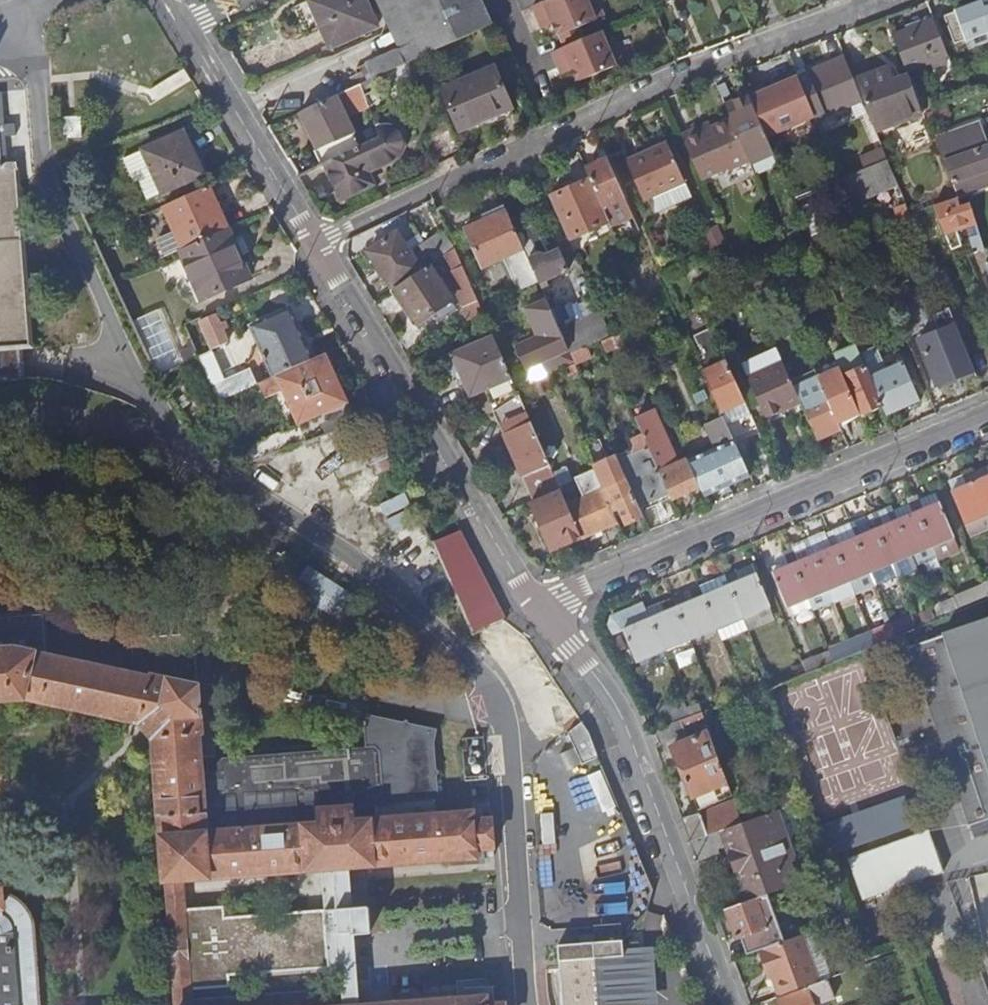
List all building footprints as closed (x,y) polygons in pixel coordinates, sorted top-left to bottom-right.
[(364,0),(314,0),(325,24),(320,26),(329,48),(377,27),(364,0)] [(416,60),(423,56),(397,0),(377,0),(384,15),(399,50),(406,64),(416,60)] [(491,25),(479,0),(397,0),(423,56),(491,25)] [(605,16),(598,0),(548,0),(533,6),(540,21),(551,16),(554,24),(559,36),(579,27),(605,16)] [(972,4),(961,8),(942,16),(954,45),(968,40),(972,50),(987,43),(987,0),(981,0),(972,4)] [(972,4),(970,0),(961,0),(958,1),(961,8),(972,4)] [(929,9),(889,24),(902,59),(943,43),(929,9)] [(551,16),(540,21),(543,29),(554,24),(551,16)] [(579,27),(559,36),(564,47),(571,45),(584,39),(579,27)] [(564,47),(553,52),(560,67),(571,62),(574,70),(579,82),(624,62),(615,41),(608,44),(602,31),(584,39),(571,45),(564,47)] [(373,80),(406,64),(399,50),(366,65),(373,80)] [(818,99),(809,103),(813,113),(822,110),(826,117),(863,102),(854,80),(844,59),(807,74),(818,99)] [(571,62),(560,67),(563,75),(574,70),(571,62)] [(854,80),(863,102),(874,128),(922,109),(907,72),(893,79),(887,66),(854,80)] [(513,115),(493,68),(442,91),(459,130),(474,124),(477,130),(513,115)] [(301,126),(319,165),(324,164),(358,148),(353,137),(354,136),(346,119),(368,108),(361,86),(300,113),(305,124),(301,126)] [(38,376),(23,185),(33,185),(31,154),(21,154),(16,94),(0,95),(0,379),(38,376)] [(804,125),(792,97),(758,112),(770,139),(804,125)] [(697,128),(682,136),(702,180),(728,168),(729,171),(750,162),(731,120),(710,129),(711,131),(700,136),(697,128)] [(379,138),(377,131),(374,126),(364,131),(368,144),(379,138)] [(358,148),(324,164),(339,196),(368,183),(363,170),(388,159),(395,156),(399,150),(400,143),(398,137),(393,131),(384,129),(377,131),(379,138),(368,144),(358,148)] [(148,198),(203,172),(184,130),(123,157),(135,183),(140,181),(148,198)] [(692,196),(682,175),(670,148),(668,144),(627,162),(645,202),(654,198),(659,211),(692,196)] [(670,148),(682,175),(688,172),(676,145),(670,148)] [(857,159),(863,171),(888,161),(883,148),(857,159)] [(965,149),(948,155),(957,181),(986,170),(979,150),(967,154),(965,149)] [(586,170),(591,181),(610,223),(614,232),(620,229),(610,206),(626,199),(606,155),(601,157),(603,163),(586,170)] [(863,171),(841,180),(851,204),(898,184),(888,161),(863,171)] [(591,181),(550,199),(569,242),(610,223),(591,181)] [(228,228),(209,185),(164,206),(183,249),(228,228)] [(961,207),(958,198),(936,206),(952,249),(961,246),(957,232),(977,223),(971,204),(961,207)] [(521,242),(507,211),(466,229),(483,268),(524,250),(521,242)] [(242,260),(228,228),(183,249),(181,250),(194,281),(242,260)] [(455,249),(446,229),(415,249),(427,268),(429,266),(442,258),(455,249)] [(727,246),(721,233),(707,239),(714,252),(727,246)] [(369,253),(394,290),(396,288),(422,271),(397,234),(369,253)] [(521,242),(524,250),(540,284),(570,271),(561,250),(546,256),(542,254),(544,253),(536,235),(521,242)] [(817,252),(813,242),(798,248),(802,258),(817,252)] [(966,248),(969,256),(984,250),(983,246),(978,248),(976,242),(969,244),(966,248)] [(483,313),(455,249),(442,258),(469,319),(483,313)] [(249,278),(242,260),(194,281),(202,299),(249,278)] [(422,271),(396,288),(420,323),(453,301),(429,266),(427,268),(422,271)] [(557,296),(547,300),(554,315),(563,311),(557,296)] [(612,337),(595,299),(575,308),(582,322),(561,332),(572,355),(601,342),(606,340),(612,337)] [(277,375),(311,359),(290,312),(265,323),(270,336),(260,341),(276,375),(277,375)] [(215,314),(186,326),(195,347),(179,354),(183,363),(198,356),(199,359),(214,352),(213,349),(228,343),(215,314)] [(938,386),(975,371),(955,322),(918,337),(938,386)] [(728,426),(752,416),(713,330),(695,338),(704,361),(700,362),(724,417),(728,426)] [(512,377),(494,338),(455,356),(473,395),(476,394),(512,377)] [(767,418),(801,402),(790,376),(776,347),(741,363),(767,418)] [(870,348),(860,352),(867,367),(867,368),(876,364),(870,348)] [(223,374),(214,352),(199,359),(218,401),(256,384),(250,370),(217,385),(215,379),(223,374)] [(357,421),(328,352),(311,359),(277,375),(307,443),(357,421)] [(839,424),(861,415),(845,378),(842,371),(836,359),(814,369),(816,374),(839,424)] [(883,406),(888,417),(921,403),(904,362),(871,377),(884,405),(883,406)] [(818,439),(841,430),(839,424),(816,374),(814,369),(813,366),(810,367),(812,371),(794,379),(792,375),(790,376),(801,402),(818,439)] [(845,378),(861,415),(883,406),(884,405),(871,377),(867,368),(845,378)] [(476,394),(479,399),(515,383),(512,377),(476,394)] [(485,413),(507,403),(520,395),(519,393),(515,383),(479,399),(485,413)] [(554,550),(583,538),(569,505),(562,490),(524,405),(520,395),(507,403),(496,411),(536,502),(533,504),(554,550)] [(671,498),(672,500),(701,488),(689,461),(688,459),(678,464),(654,413),(636,421),(647,444),(671,498)] [(735,441),(758,430),(752,416),(728,426),(735,441)] [(701,488),(705,497),(720,491),(730,486),(751,477),(735,441),(728,426),(724,417),(706,425),(711,436),(717,449),(689,461),(701,488)] [(337,435),(279,456),(289,485),(348,464),(337,435)] [(627,480),(641,511),(671,498),(647,444),(617,457),(627,480)] [(987,467),(964,476),(968,486),(952,493),(965,526),(987,516),(987,470),(987,467)] [(583,538),(618,523),(614,513),(601,485),(595,470),(577,478),(579,482),(586,498),(569,505),(583,538)] [(625,525),(644,518),(641,511),(627,480),(612,487),(609,482),(601,485),(614,513),(619,511),(625,525)] [(562,490),(569,505),(586,498),(579,482),(562,490)] [(730,486),(720,491),(722,496),(732,491),(730,486)] [(409,503),(405,492),(380,502),(385,513),(409,503)] [(957,545),(936,495),(919,501),(918,496),(909,500),(910,504),(895,510),(893,506),(784,553),(790,567),(775,573),(791,613),(832,596),(834,598),(875,582),(874,580),(957,545)] [(416,517),(411,506),(386,516),(391,527),(416,517)] [(430,545),(420,521),(396,532),(406,554),(409,553),(429,599),(452,588),(433,544),(430,545)] [(459,528),(434,539),(474,632),(500,619),(504,618),(459,528)] [(335,616),(350,594),(310,567),(294,589),(335,616)] [(719,590),(714,593),(689,603),(685,594),(663,603),(667,612),(636,625),(633,616),(622,620),(626,629),(624,630),(638,663),(772,607),(758,575),(742,581),(738,571),(715,581),(719,590)] [(710,583),(714,593),(719,590),(715,581),(710,583)] [(503,1003),(487,1004),(486,997),(364,1004),(362,983),(358,982),(352,934),(369,932),(369,930),(388,929),(386,905),(367,907),(367,906),(350,907),(347,866),(492,854),(490,819),(472,820),(472,811),(435,814),(434,800),(438,798),(435,740),(437,728),(371,714),(368,726),(370,748),(224,758),(219,767),(219,772),(201,774),(198,733),(201,733),(194,633),(132,638),(134,674),(49,654),(46,611),(0,615),(0,697),(4,697),(17,697),(20,695),(140,721),(154,739),(175,1004),(504,1004),(503,1003)] [(943,632),(943,634),(909,645),(969,824),(987,818),(987,617),(943,632)] [(500,619),(474,632),(556,734),(566,730),(579,759),(596,752),(584,725),(562,697),(500,619)] [(813,668),(896,634),(891,622),(828,648),(828,649),(808,657),(813,668)] [(660,709),(666,727),(698,715),(696,708),(689,710),(685,700),(660,709)] [(666,727),(654,731),(660,745),(685,735),(685,731),(694,728),(698,737),(673,748),(699,812),(733,797),(718,756),(710,735),(703,713),(698,715),(666,727)] [(710,735),(718,756),(727,752),(720,732),(710,735)] [(906,794),(825,820),(835,851),(916,826),(906,794)] [(773,813),(792,806),(789,798),(770,804),(773,813)] [(701,817),(682,820),(691,843),(743,824),(734,801),(701,817)] [(743,824),(691,843),(698,863),(720,854),(718,850),(727,846),(747,902),(758,898),(761,897),(768,895),(796,884),(780,841),(801,833),(792,806),(773,813),(743,824)] [(890,889),(929,875),(926,865),(919,867),(915,856),(934,850),(927,829),(845,857),(860,899),(882,891),(880,887),(888,884),(890,889)] [(926,865),(929,875),(941,871),(934,850),(915,856),(919,867),(926,865)] [(35,922),(30,911),(25,903),(17,896),(9,893),(1,890),(0,888),(0,1004),(41,1004),(35,922)] [(725,899),(728,909),(743,904),(739,894),(725,899)] [(775,934),(781,933),(772,906),(768,895),(761,897),(775,934)] [(728,909),(726,910),(737,938),(762,929),(764,932),(769,931),(768,927),(768,926),(758,898),(747,902),(743,904),(728,909)] [(785,941),(801,989),(816,984),(829,979),(812,931),(785,941)] [(638,941),(621,942),(621,939),(556,944),(560,1004),(642,1004),(638,941)] [(770,977),(777,997),(801,989),(785,941),(756,952),(763,972),(767,970),(770,977)] [(829,979),(816,984),(820,994),(848,984),(844,973),(829,979)] [(808,990),(777,1002),(778,1004),(813,1004),(808,990)]
